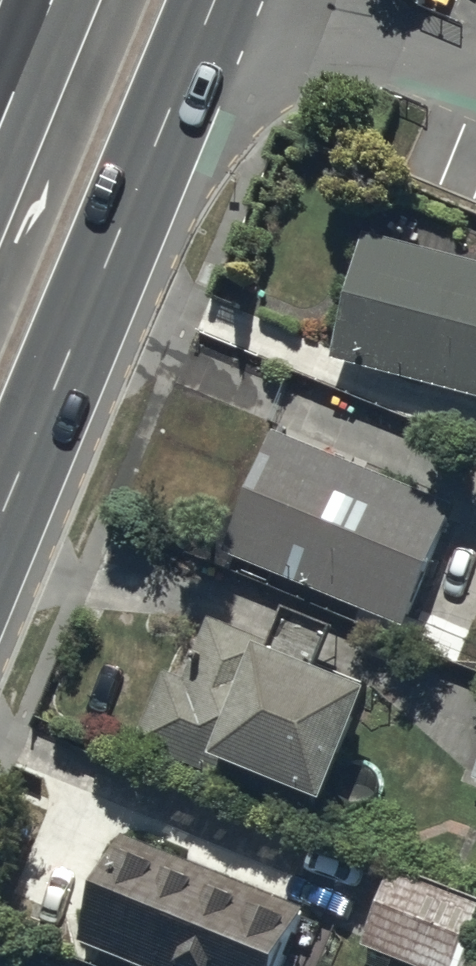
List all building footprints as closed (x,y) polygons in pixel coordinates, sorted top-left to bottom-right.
[(367,232),(333,352),(475,390),(475,256),(367,232)] [(460,500),(275,425),(227,550),(409,623),(460,500)] [(204,652),(197,676),(168,667),(136,737),(214,772),(221,748),(326,792),(372,681),(213,615),(200,648),(204,652)] [(149,965),(280,965),(301,910),(113,830),(72,934),(149,965)] [(393,862),(366,925),(458,963),(475,919),(475,897),(393,862)]
